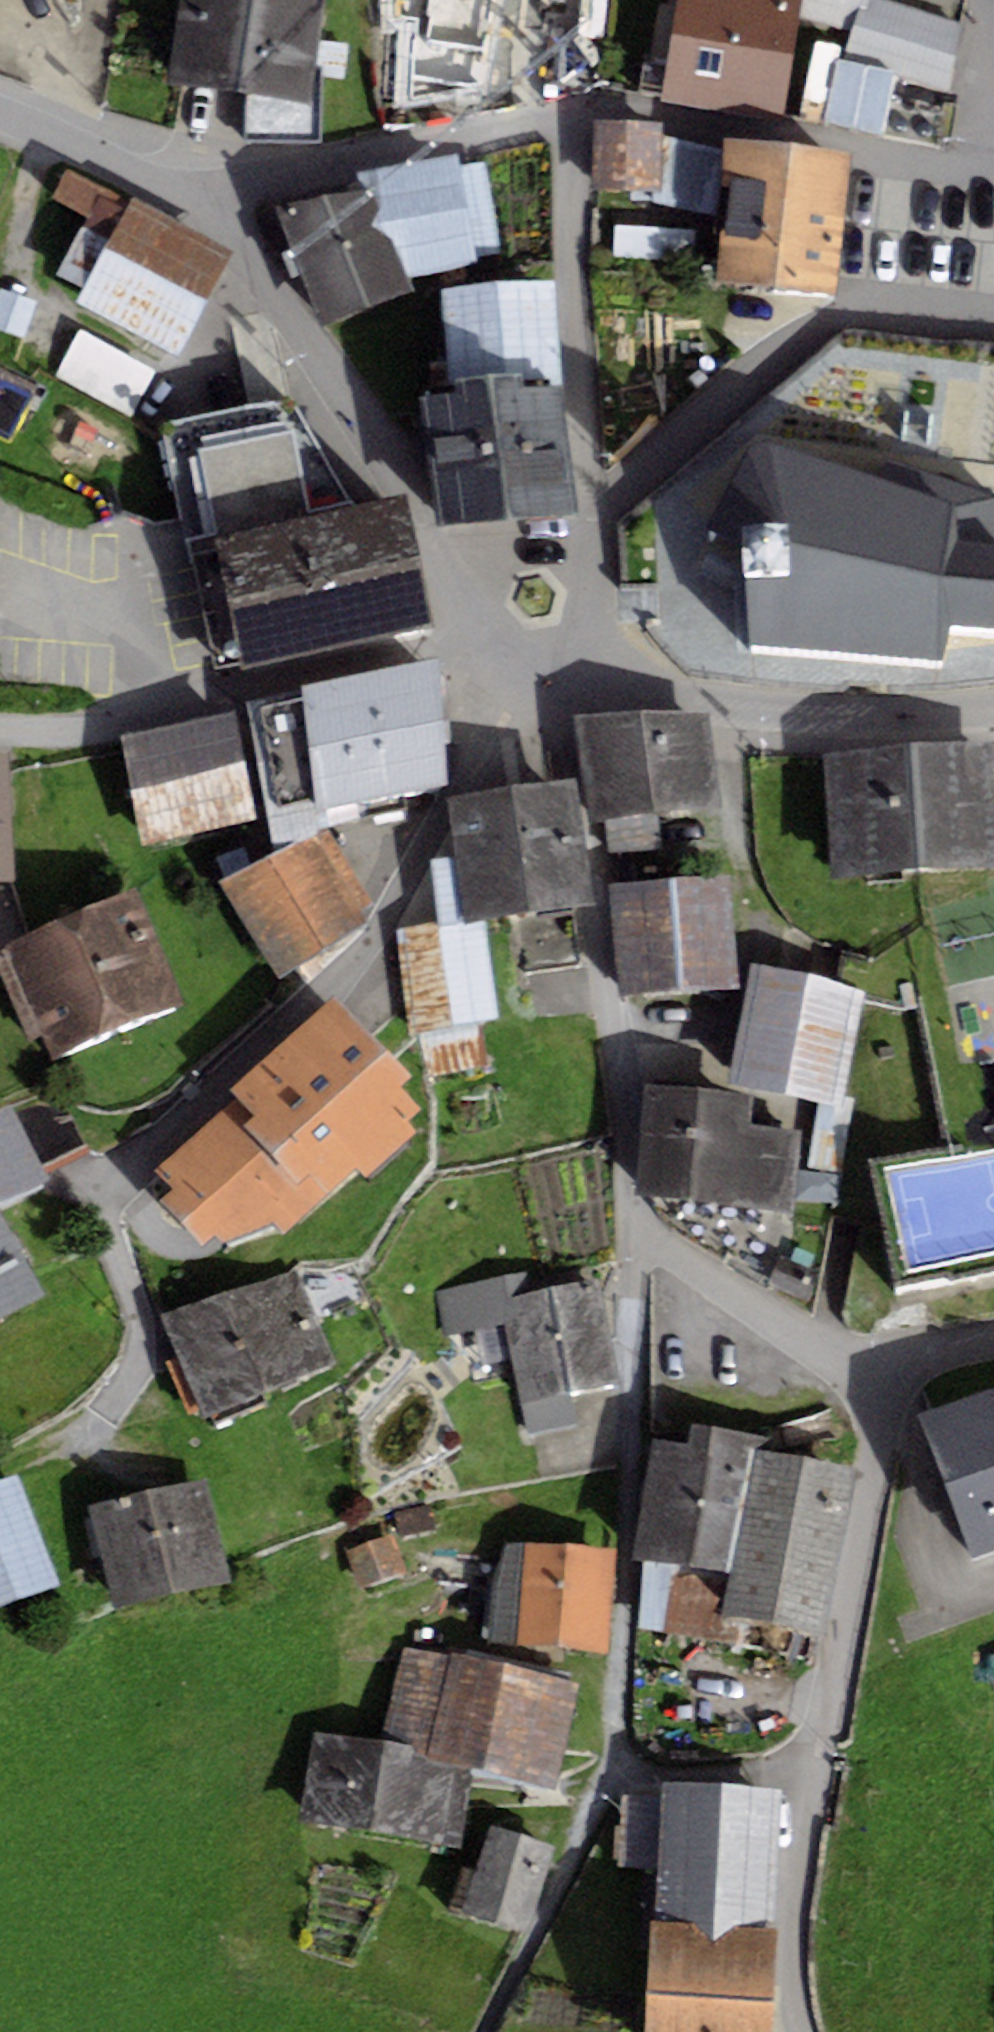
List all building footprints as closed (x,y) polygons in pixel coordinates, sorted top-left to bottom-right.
[(170,80),(307,101),(323,0),(182,0),(170,80)] [(390,26),(411,29),(406,64),(479,75),(491,0),(394,0),(390,26)] [(794,55),(801,18),(804,0),(679,0),(673,34),(794,55)] [(801,18),(850,31),(842,60),(896,70),(895,78),(950,93),(963,25),(884,0),(804,0),(801,18)] [(794,55),(673,34),(662,100),(782,122),(794,55)] [(884,133),(895,78),(896,70),(842,60),(836,59),(824,122),(884,133)] [(661,192),(662,122),(595,121),(594,191),(661,192)] [(836,292),(851,152),(726,139),(717,279),(836,292)] [(278,205),(324,330),(415,289),(409,278),(482,266),(479,256),(499,254),(486,161),(460,166),(459,153),(356,172),(361,193),(278,205)] [(116,226),(129,198),(67,169),(54,197),(89,213),(116,226)] [(230,252),(129,198),(116,226),(86,290),(79,304),(177,359),(230,252)] [(116,226),(89,213),(58,275),(86,290),(116,226)] [(625,236),(625,264),(678,263),(678,236),(625,236)] [(556,280),(440,290),(454,378),(522,370),(524,387),(560,383),(556,280)] [(36,299),(0,288),(0,332),(24,340),(36,299)] [(157,372),(79,330),(53,378),(131,420),(157,372)] [(440,527),(575,511),(560,383),(524,387),(522,370),(454,378),(456,395),(425,399),(440,527)] [(238,662),(241,669),(435,630),(407,492),(354,506),(289,400),(166,422),(211,668),(238,662)] [(754,437),(701,549),(740,569),(743,646),(940,658),(943,627),(993,629),(993,492),(754,437)] [(321,830),(322,810),(450,786),(443,662),(303,683),(303,689),(249,702),(271,841),(321,830)] [(254,819),(234,712),(122,733),(142,840),(254,819)] [(576,716),(592,820),(713,801),(707,712),(576,716)] [(832,878),(993,864),(993,742),(822,757),(832,878)] [(484,919),(594,906),(578,780),(446,797),(453,854),(461,922),(484,919)] [(372,904),(330,829),(224,882),(282,981),(364,922),(359,915),(372,904)] [(495,1025),(484,919),(461,922),(453,854),(431,858),(436,924),(398,929),(407,1036),(495,1025)] [(623,998),(742,987),(731,876),(613,887),(623,998)] [(136,886),(3,940),(7,949),(0,952),(0,973),(28,1042),(42,1036),(51,1058),(184,1004),(136,886)] [(750,967),(728,1082),(820,1101),(842,1105),(844,1095),(864,989),(750,967)] [(414,1078),(331,997),(232,1091),(240,1098),(154,1168),(175,1188),(157,1198),(202,1243),(216,1232),(227,1243),(271,1221),(282,1236),(356,1169),(365,1179),(417,1129),(409,1120),(422,1110),(401,1087),(414,1078)] [(641,1115),(633,1194),(792,1210),(800,1131),(750,1126),(753,1094),(644,1083),(641,1115)] [(853,1097),(844,1095),(842,1105),(820,1101),(808,1165),(838,1171),(853,1097)] [(0,1208),(52,1182),(47,1173),(33,1144),(12,1103),(0,1109),(0,1208)] [(73,1124),(33,1144),(47,1173),(88,1153),(73,1124)] [(894,1180),(914,1278),(993,1262),(993,1160),(894,1180)] [(0,1208),(0,1320),(46,1295),(0,1208)] [(771,1269),(806,1283),(815,1261),(780,1247),(771,1269)] [(528,1274),(436,1291),(444,1337),(506,1326),(501,1295),(531,1290),(528,1274)] [(294,1275),(227,1293),(268,1392),(335,1364),(294,1275)] [(616,1386),(598,1278),(531,1290),(501,1295),(506,1326),(520,1403),(571,1394),(616,1386)] [(268,1392),(227,1293),(164,1312),(203,1415),(268,1392)] [(971,1556),(993,1548),(993,1385),(920,1411),(971,1556)] [(571,1394),(520,1403),(525,1436),(577,1427),(571,1394)] [(654,1437),(646,1487),(747,1504),(756,1450),(759,1437),(692,1426),(689,1443),(654,1437)] [(826,1636),(856,1468),(756,1450),(747,1504),(735,1571),(726,1619),(746,1622),(826,1636)] [(18,1477),(0,1484),(0,1611),(61,1586),(18,1477)] [(90,1507),(114,1607),(232,1578),(208,1478),(90,1507)] [(645,1559),(735,1571),(747,1504),(646,1487),(634,1558),(645,1559)] [(391,1535),(346,1548),(356,1585),(402,1572),(391,1535)] [(608,1653),(615,1548),(524,1542),(516,1646),(608,1653)] [(726,1619),(735,1571),(645,1559),(638,1627),(742,1646),(746,1622),(726,1619)] [(450,1658),(407,1648),(383,1736),(415,1743),(415,1752),(472,1769),(556,1795),(577,1680),(451,1650),(450,1658)] [(415,1752),(415,1743),(383,1736),(317,1733),(301,1824),(461,1844),(472,1769),(415,1752)] [(656,1923),(769,1929),(777,1788),(663,1782),(662,1797),(659,1867),(656,1923)] [(659,1867),(662,1797),(620,1795),(616,1865),(659,1867)] [(527,1928),(555,1844),(493,1823),(465,1907),(527,1928)] [(777,1929),(769,1929),(656,1923),(648,1923),(642,2031),(771,2031),(777,1929)]
